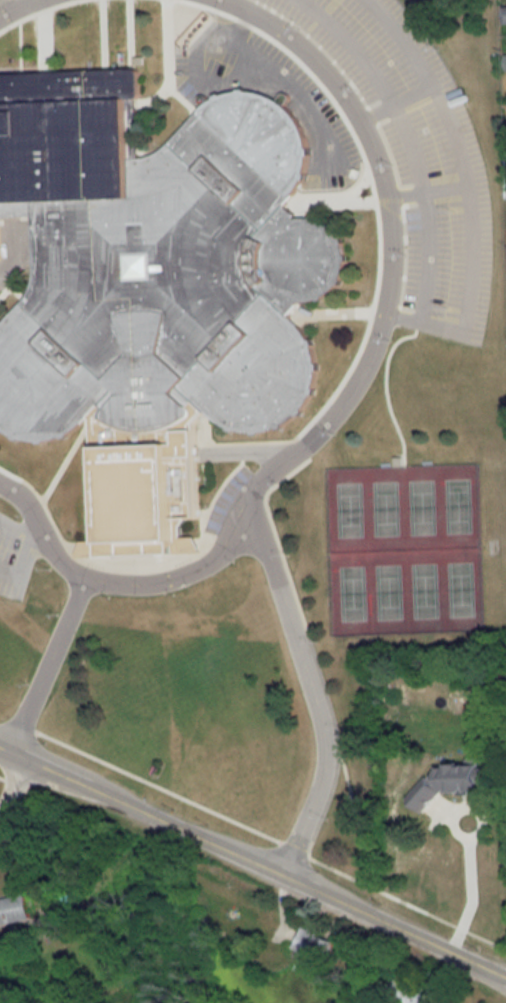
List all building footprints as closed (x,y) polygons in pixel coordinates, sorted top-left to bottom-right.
[(251,89),(203,100),(166,137),(135,151),(132,69),(0,75),(0,217),(29,216),(31,269),(31,278),(31,285),(26,292),(19,303),(0,323),(0,430),(18,439),(42,441),(66,434),(88,416),(90,418),(93,540),(79,541),(74,557),(199,551),(192,537),(179,535),(178,519),(196,516),(193,422),(202,411),(230,430),(256,432),(279,427),(300,412),(312,390),(315,365),(309,341),(287,315),(295,303),(318,300),(337,283),(344,258),(340,242),(327,226),(310,219),(291,217),(281,207),(304,176),(306,150),(300,128),(289,112),(279,106),(251,89)] [(29,921),(25,894),(0,898),(0,925),(29,921)] [(330,960),(336,939),(300,929),(294,950),(330,960)] [(409,986),(394,979),(386,996),(402,1002),(409,986)] [(432,992),(411,992),(411,1002),(432,1002),(432,992)]
